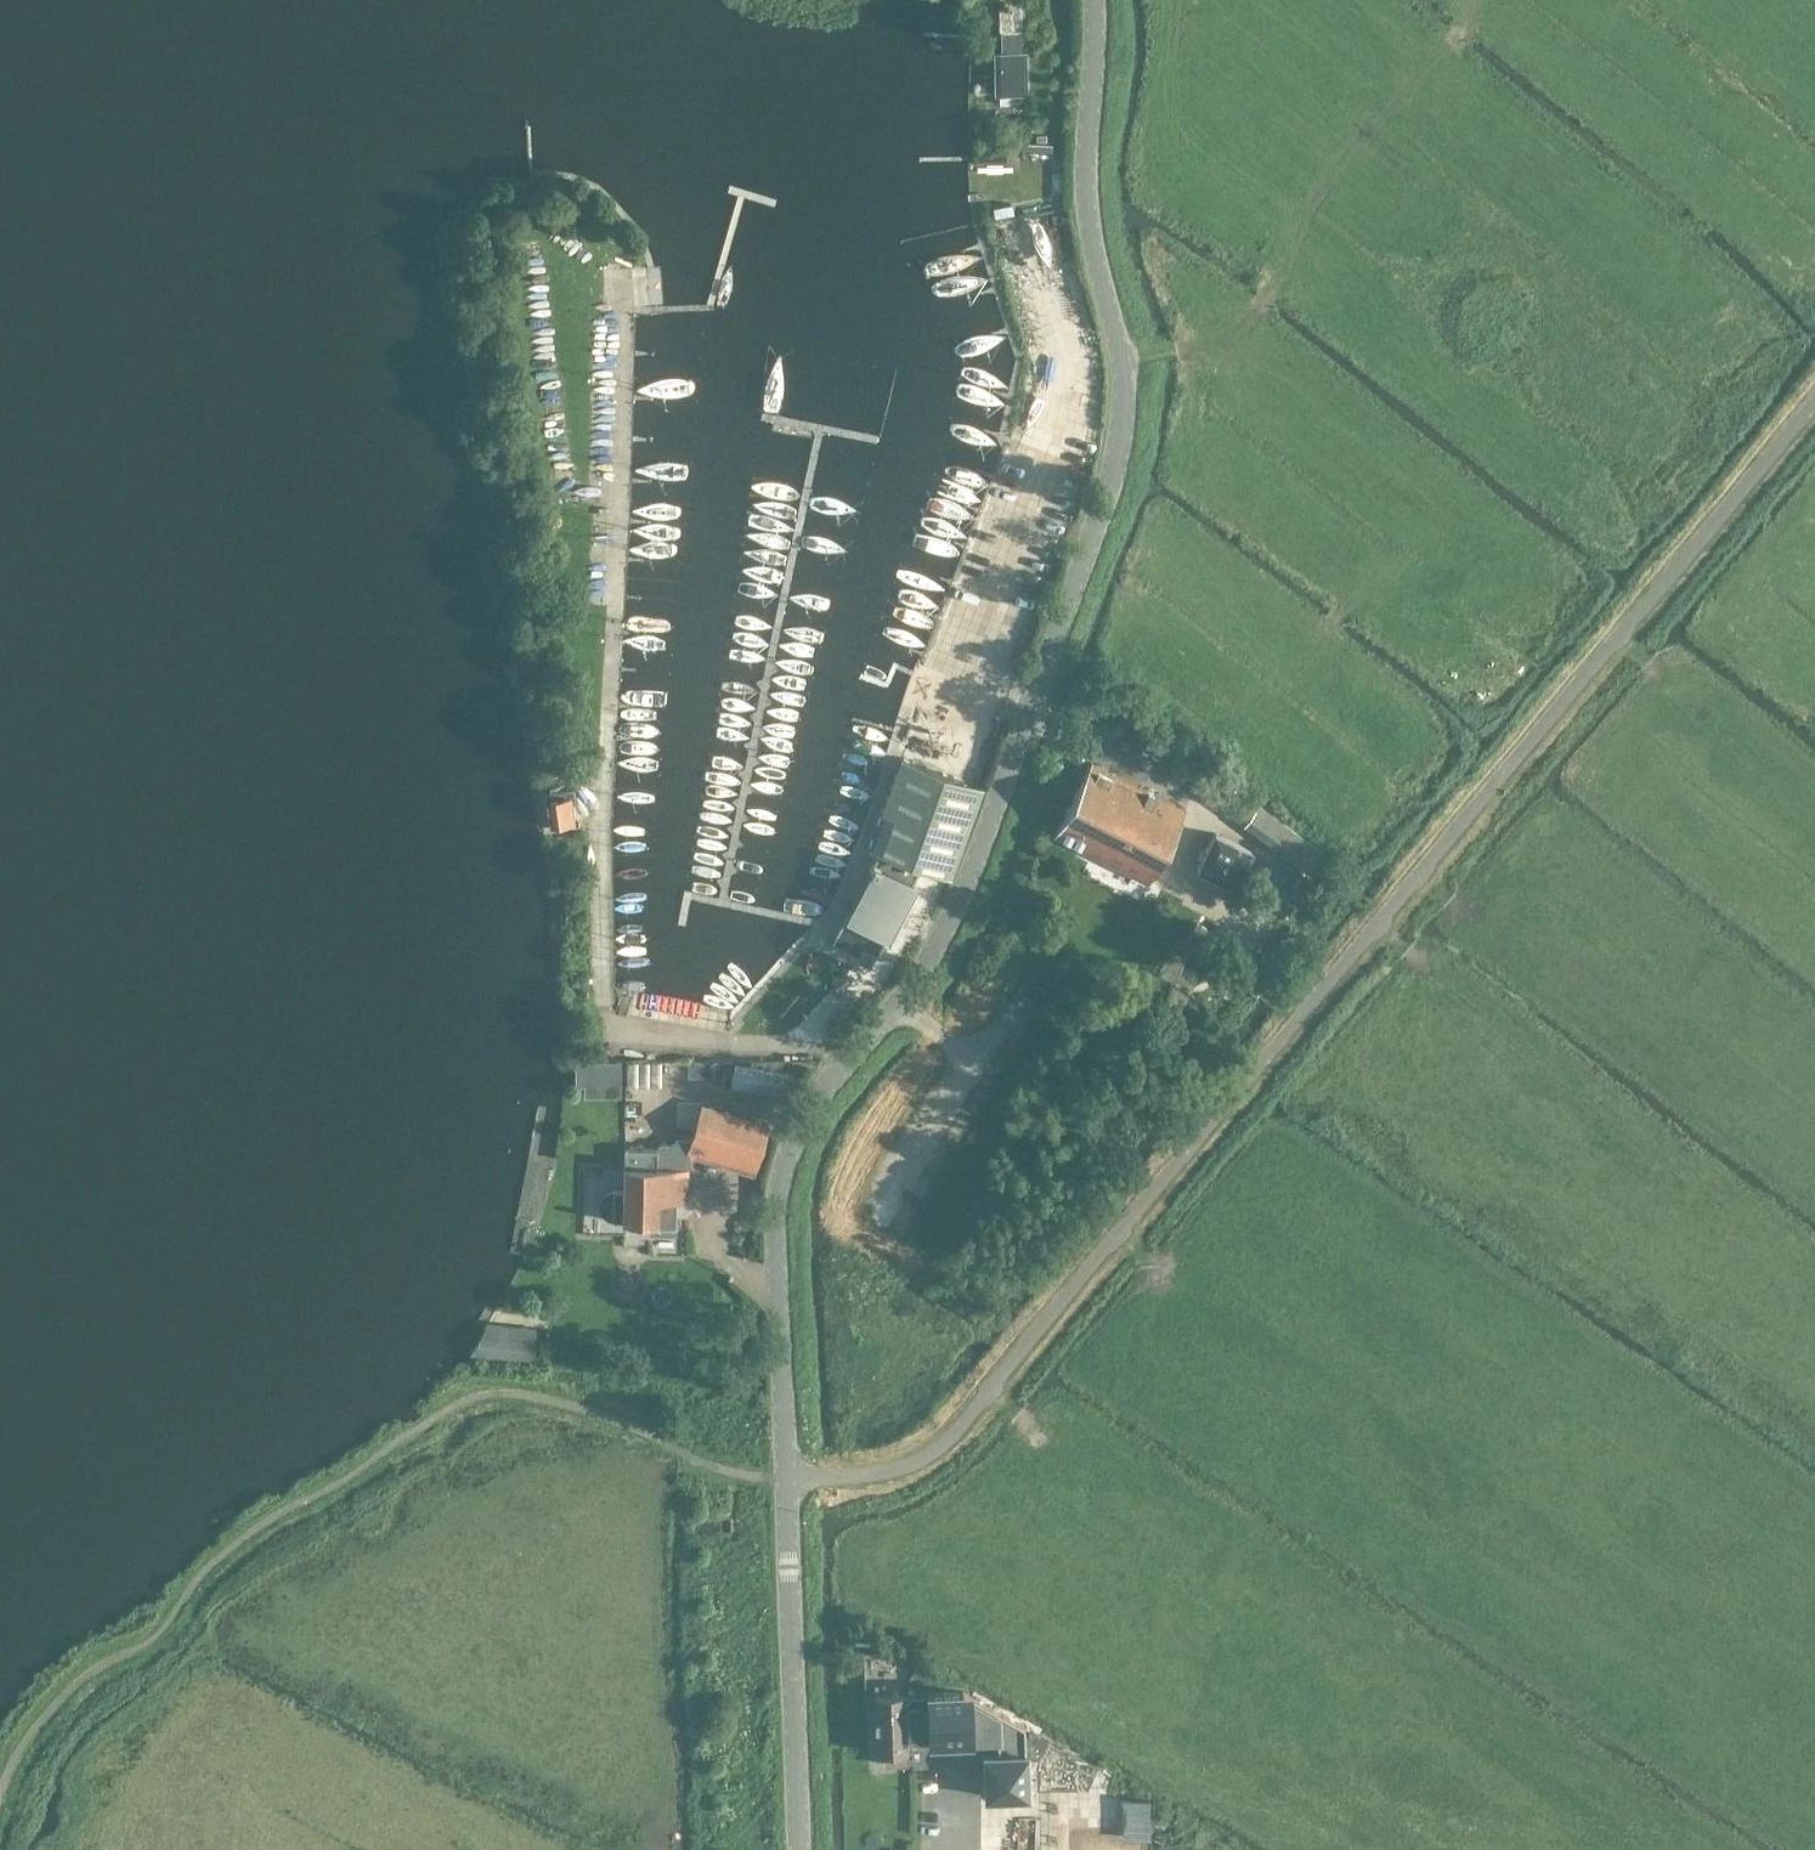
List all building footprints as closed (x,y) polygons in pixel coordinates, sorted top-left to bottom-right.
[(998,53),(999,89),(1026,89),(1024,53),(998,53)] [(901,762),(867,853),(949,883),(983,792),(901,762)] [(1149,882),(1186,810),(1091,762),(1054,835),(1149,882)] [(574,787),(544,791),(549,828),(579,824),(574,787)] [(1242,826),(1304,870),(1320,848),(1258,804),(1242,826)] [(1215,829),(1198,868),(1236,884),(1253,845),(1215,829)] [(875,857),(833,937),(877,959),(918,879),(875,857)] [(623,1092),(623,1056),(577,1057),(577,1093),(623,1092)] [(627,1056),(626,1080),(662,1082),(663,1058),(627,1056)] [(735,1062),(732,1081),(772,1089),(776,1069),(735,1062)] [(630,1083),(629,1117),(658,1118),(659,1083),(630,1083)] [(703,1102),(688,1150),(755,1169),(769,1123),(703,1102)] [(688,1195),(688,1150),(689,1137),(677,1137),(677,1148),(672,1148),(671,1147),(671,1146),(670,1145),(670,1144),(669,1143),(666,1142),(664,1142),(662,1142),(660,1144),(659,1145),(658,1146),(658,1147),(657,1148),(625,1147),(625,1189),(614,1189),(614,1191),(612,1192),(610,1193),(608,1194),(606,1196),(605,1197),(604,1200),(603,1202),(603,1204),(603,1206),(604,1209),(605,1211),(606,1213),(607,1214),(609,1216),(611,1217),(613,1218),(613,1220),(622,1220),(622,1222),(627,1222),(627,1221),(650,1221),(650,1226),(651,1226),(651,1232),(673,1232),(673,1226),(676,1226),(677,1195),(688,1195)] [(719,1520),(719,1521),(729,1520),(730,1531),(720,1532),(720,1533),(732,1532),(731,1526),(731,1519),(719,1520)] [(927,1694),(910,1694),(912,1741),(929,1741),(929,1742),(972,1740),(972,1738),(997,1737),(998,1753),(1025,1752),(1025,1736),(1025,1733),(1024,1725),(963,1691),(927,1693),(927,1694)] [(904,1694),(874,1695),(877,1752),(884,1752),(884,1763),(907,1763),(906,1751),(911,1751),(911,1743),(912,1743),(912,1741),(910,1694),(905,1695),(904,1695),(904,1694)] [(998,1753),(984,1754),(986,1796),(1028,1794),(1026,1752),(1025,1752),(998,1753)] [(1151,1796),(1127,1797),(1127,1832),(1152,1831),(1151,1796)]
